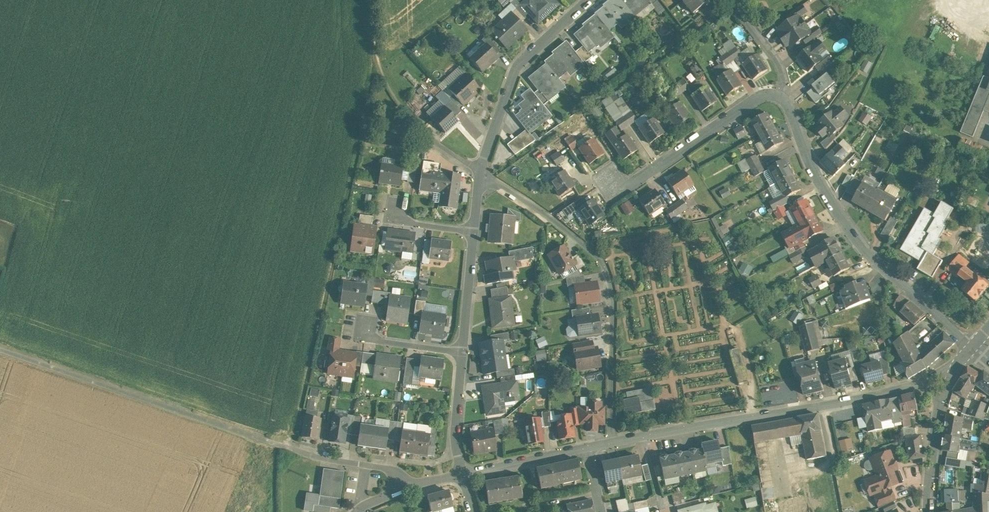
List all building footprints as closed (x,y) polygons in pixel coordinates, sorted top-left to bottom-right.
[(516,0),(511,0),(509,2),(516,9),(524,18),(528,14),(520,5),(516,0)] [(520,5),(528,14),(538,24),(559,5),(555,0),(525,0),(520,5)] [(621,0),(611,0),(608,2),(609,3),(595,14),(596,15),(613,37),(614,37),(607,28),(621,17),(626,24),(635,17),(634,17),(621,0)] [(634,17),(651,3),(649,0),(621,0),(634,17)] [(683,1),(693,13),(709,0),(682,0),(683,1)] [(802,5),(787,15),(791,21),(799,15),(800,17),(807,12),(802,5)] [(516,9),(511,13),(520,23),(525,19),(524,18),(516,9)] [(511,13),(491,32),(507,48),(506,47),(517,37),(518,38),(527,30),(520,23),(511,13)] [(596,15),(587,22),(589,24),(575,35),(584,46),(589,52),(592,50),(589,46),(600,37),(605,44),(613,37),(596,15)] [(791,21),(778,29),(780,32),(779,35),(782,40),(805,24),(800,17),(799,15),(791,21)] [(805,24),(782,40),(786,45),(789,45),(791,48),(804,39),(811,33),(810,32),(805,24)] [(811,33),(804,39),(807,44),(822,33),(817,27),(810,32),(811,33)] [(501,51),(487,36),(482,40),(486,45),(487,44),(496,55),(501,51)] [(557,50),(558,51),(545,62),(559,79),(561,77),(559,74),(570,65),(575,72),(584,65),(574,53),(566,42),(557,50)] [(725,47),(728,53),(736,47),(732,42),(725,47)] [(812,46),(797,58),(809,72),(823,60),(819,55),(826,49),(820,42),(813,48),(812,46)] [(486,45),(481,50),(472,59),(471,58),(470,59),(483,73),(499,58),(496,55),(487,44),(486,45)] [(589,52),(584,46),(579,49),(588,60),(593,56),(589,52)] [(728,53),(734,61),(739,57),(743,54),(742,53),(740,49),(738,50),(736,47),(728,53)] [(588,60),(579,49),(574,53),(583,64),(588,60)] [(743,54),(739,57),(743,64),(751,58),(746,50),(742,53),(743,54)] [(724,63),(726,66),(734,61),(728,53),(720,58),(724,63)] [(743,64),(753,79),(754,80),(768,70),(768,69),(767,70),(763,63),(757,54),(751,58),(743,64)] [(831,56),(820,65),(823,69),(834,60),(831,56)] [(834,60),(823,69),(827,74),(827,73),(828,74),(838,65),(834,60)] [(731,70),(734,74),(740,70),(734,61),(726,66),(730,71),(731,70),(732,70),(731,70)] [(559,79),(545,62),(546,64),(529,78),(539,90),(548,102),(566,87),(559,79)] [(724,63),(713,71),(718,79),(717,79),(718,80),(718,79),(728,94),(728,95),(742,86),(742,85),(741,85),(734,74),(731,70),(732,70),(731,70),(730,71),(726,66),(724,63)] [(827,74),(812,86),(814,88),(807,93),(816,103),(823,97),(821,95),(831,86),(824,77),(828,74),(827,73),(827,74)] [(466,74),(449,90),(453,94),(461,102),(464,105),(480,90),(479,88),(472,80),(466,74)] [(484,84),(476,76),(472,80),(479,88),(484,84)] [(972,107),(984,112),(984,111),(988,99),(988,91),(988,90),(988,88),(988,78),(984,76),(972,107)] [(684,79),(676,84),(681,93),(689,87),(684,79)] [(705,86),(703,88),(699,82),(689,90),(692,95),(691,95),(692,96),(702,111),(716,102),(716,101),(711,94),(705,86)] [(676,84),(668,90),(674,98),(681,93),(676,84)] [(543,105),(534,94),(534,93),(531,89),(522,96),(526,100),(519,105),(524,110),(516,116),(527,129),(530,134),(552,116),(543,105)] [(548,102),(539,90),(534,93),(534,94),(543,105),(548,102)] [(614,91),(609,95),(613,101),(618,96),(614,91)] [(461,102),(453,94),(449,98),(452,101),(457,106),(461,102)] [(457,106),(452,101),(445,107),(455,117),(461,111),(457,106)] [(679,102),(665,112),(666,112),(676,127),(690,118),(690,117),(685,110),(679,102)] [(614,103),(606,108),(616,122),(623,117),(618,109),(614,103)] [(623,105),(618,109),(623,117),(629,113),(623,105)] [(445,107),(432,119),(445,133),(458,121),(455,117),(445,107)] [(827,115),(819,122),(821,126),(817,129),(823,137),(828,133),(830,136),(834,134),(844,125),(841,122),(848,116),(841,107),(833,113),(834,115),(830,119),(827,115)] [(972,107),(961,132),(961,131),(961,132),(973,138),(984,112),(972,107)] [(859,119),(866,124),(871,115),(864,111),(859,119)] [(629,113),(623,117),(629,125),(637,120),(631,112),(629,113)] [(767,113),(752,121),(756,130),(757,129),(760,135),(775,127),(767,113)] [(623,117),(616,122),(621,130),(629,125),(623,117)] [(653,118),(639,128),(640,128),(650,143),(649,143),(650,143),(664,134),(663,133),(659,127),(659,126),(653,118)] [(743,126),(734,130),(739,139),(747,134),(743,126)] [(775,127),(760,135),(764,142),(763,142),(768,151),(783,142),(775,127)] [(626,134),(621,138),(614,128),(606,134),(613,144),(612,144),(613,144),(623,159),(623,160),(637,150),(632,143),(626,134)] [(530,134),(527,129),(521,133),(530,144),(535,140),(530,134)] [(530,144),(521,133),(517,137),(525,148),(530,144)] [(830,136),(821,143),(826,149),(837,137),(834,134),(830,136)] [(525,148),(517,137),(512,141),(520,151),(525,148)] [(579,144),(574,137),(566,142),(571,150),(579,144)] [(593,139),(579,148),(579,149),(589,163),(589,164),(590,164),(604,155),(603,154),(598,147),(599,147),(593,139)] [(967,141),(967,142),(964,140),(962,141),(959,148),(963,150),(962,153),(966,155),(986,163),(988,157),(988,150),(967,141)] [(520,151),(512,141),(507,145),(515,155),(520,151)] [(832,151),(820,163),(834,176),(845,164),(841,159),(847,152),(839,144),(832,151)] [(959,148),(955,146),(951,157),(956,162),(957,160),(961,152),(962,153),(963,150),(959,148)] [(559,152),(551,157),(556,165),(564,160),(559,152)] [(961,152),(957,160),(963,163),(966,155),(962,153),(961,152)] [(760,163),(756,155),(747,160),(751,168),(760,163)] [(403,161),(382,158),(381,164),(378,182),(400,185),(403,167),(403,161)] [(785,160),(770,168),(770,169),(765,172),(764,174),(771,187),(778,183),(793,175),(785,160)] [(439,164),(423,161),(422,171),(438,173),(439,164)] [(760,163),(751,168),(756,176),(764,171),(760,163)] [(887,172),(879,167),(876,173),(884,177),(887,172)] [(416,169),(409,168),(407,182),(414,183),(416,169)] [(564,170),(550,180),(560,195),(560,196),(575,186),(569,177),(568,177),(564,170)] [(693,185),(683,170),(674,176),(674,177),(667,182),(677,196),(678,195),(677,195),(683,192),(686,197),(696,190),(692,185),(693,185)] [(438,173),(422,171),(419,191),(420,191),(420,188),(434,190),(436,190),(436,188),(443,189),(441,203),(439,203),(438,204),(455,206),(459,176),(438,173)] [(848,174),(842,184),(847,187),(853,177),(848,174)] [(793,175),(778,183),(782,189),(781,189),(785,196),(786,198),(788,197),(801,190),(793,175)] [(847,187),(845,191),(855,197),(862,185),(863,183),(853,177),(847,187)] [(890,184),(884,194),(877,190),(876,193),(866,209),(867,210),(886,221),(889,215),(886,214),(900,191),(890,184)] [(876,193),(862,185),(855,197),(853,201),(866,209),(876,193)] [(443,189),(436,188),(436,190),(434,190),(433,202),(439,203),(441,203),(443,189)] [(655,190),(648,195),(648,194),(639,200),(649,215),(649,214),(664,204),(665,204),(655,190)] [(785,196),(780,199),(779,198),(770,202),(775,211),(783,206),(790,202),(788,197),(786,198),(785,196)] [(581,198),(562,210),(567,217),(579,209),(586,204),(581,198)] [(626,215),(634,208),(627,199),(619,206),(626,215)] [(598,207),(593,200),(586,204),(579,209),(579,210),(590,225),(589,225),(590,225),(604,215),(598,206),(598,207)] [(682,200),(674,205),(680,213),(688,208),(682,200)] [(807,200),(791,209),(796,217),(797,217),(800,223),(815,215),(807,200)] [(935,214),(925,208),(901,250),(922,262),(918,269),(933,278),(943,261),(933,255),(942,240),(940,239),(948,225),(946,223),(954,209),(942,202),(935,214)] [(674,205),(666,211),(671,219),(680,213),(674,205)] [(783,206),(775,211),(779,219),(788,214),(783,206)] [(521,214),(508,208),(507,217),(515,218),(514,221),(520,222),(521,214)] [(373,217),(360,215),(359,226),(371,228),(373,217)] [(507,217),(491,215),(489,241),(512,244),(514,221),(515,218),(507,217)] [(815,215),(800,223),(803,229),(803,230),(807,238),(807,239),(823,230),(815,215)] [(891,217),(880,235),(887,239),(898,221),(891,217)] [(800,223),(785,231),(792,243),(801,238),(802,241),(803,241),(807,239),(807,238),(803,230),(803,229),(800,223)] [(987,223),(976,224),(977,232),(987,231),(987,223)] [(725,224),(719,226),(722,233),(728,230),(725,224)] [(359,226),(357,226),(354,244),(360,245),(359,252),(372,254),(375,228),(371,228),(359,226)] [(415,234),(387,230),(385,246),(385,249),(413,253),(415,234)] [(792,243),(785,247),(789,255),(805,246),(803,241),(802,241),(801,238),(792,243)] [(834,238),(818,246),(818,247),(808,252),(810,255),(806,257),(808,261),(812,269),(827,261),(842,253),(834,238)] [(432,241),(424,240),(423,254),(430,255),(432,241)] [(450,243),(432,240),(432,241),(430,255),(430,258),(448,260),(450,243)] [(734,240),(725,245),(730,254),(739,249),(734,240)] [(564,246),(548,255),(560,274),(575,265),(571,258),(564,246)] [(805,246),(789,255),(794,263),(806,257),(810,255),(808,252),(805,246)] [(532,247),(523,249),(525,259),(532,258),(532,247)] [(523,249),(509,251),(510,257),(512,257),(513,261),(525,259),(523,249)] [(770,256),(773,262),(788,254),(785,249),(770,256)] [(842,253),(827,261),(830,267),(834,276),(850,268),(842,253)] [(430,258),(430,255),(423,254),(421,263),(429,264),(430,258)] [(585,265),(578,254),(571,258),(575,265),(578,270),(585,265)] [(959,255),(948,269),(958,277),(960,276),(959,275),(965,267),(966,268),(969,263),(959,255)] [(510,257),(487,262),(489,275),(485,275),(487,284),(512,279),(511,270),(514,270),(513,261),(512,257),(510,257)] [(808,261),(795,267),(800,275),(812,269),(808,261)] [(966,268),(965,267),(959,275),(960,276),(968,283),(962,291),(976,302),(988,286),(966,268)] [(584,275),(566,279),(568,288),(575,287),(575,286),(585,285),(584,275)] [(818,275),(809,279),(814,288),(822,283),(818,275)] [(373,291),(380,291),(383,292),(384,280),(375,279),(374,284),(373,291)] [(367,286),(346,283),(343,303),(364,306),(366,295),(367,286)] [(367,283),(367,286),(366,295),(372,296),(373,291),(374,284),(367,283)] [(585,285),(575,286),(575,287),(577,302),(577,303),(599,300),(596,283),(585,285)] [(856,283),(847,286),(848,289),(840,292),(846,309),(871,300),(864,283),(857,286),(856,283)] [(507,286),(491,290),(492,299),(508,297),(507,286)] [(575,287),(568,288),(570,303),(577,302),(575,287)] [(380,291),(373,291),(372,296),(371,303),(378,304),(380,291)] [(410,298),(390,296),(391,293),(383,292),(380,291),(378,304),(388,305),(386,320),(407,323),(410,298)] [(805,297),(808,304),(815,300),(812,294),(805,297)] [(910,301),(900,295),(893,306),(895,307),(894,308),(895,309),(896,308),(901,311),(910,301)] [(492,299),(490,300),(493,327),(514,325),(510,297),(508,297),(492,299)] [(425,302),(416,300),(414,315),(422,316),(422,312),(424,312),(425,302)] [(918,307),(910,301),(901,311),(900,312),(915,325),(926,315),(918,307)] [(589,308),(571,310),(573,319),(577,318),(576,318),(590,316),(589,308)] [(424,312),(422,312),(422,316),(420,332),(443,335),(445,315),(424,312)] [(590,316),(576,318),(577,318),(578,326),(568,327),(567,330),(567,335),(570,337),(600,332),(597,315),(590,316)] [(922,320),(909,332),(916,347),(921,343),(920,343),(933,331),(922,320)] [(812,322),(800,326),(807,351),(819,348),(812,322)] [(933,331),(920,343),(921,343),(916,347),(920,354),(919,355),(926,368),(927,368),(955,343),(944,332),(944,333),(938,327),(933,331)] [(508,332),(491,336),(491,342),(501,340),(501,341),(509,340),(508,332)] [(895,343),(894,343),(904,362),(901,364),(905,372),(909,379),(926,368),(919,355),(920,354),(916,347),(909,332),(895,343)] [(340,339),(329,338),(326,352),(331,352),(331,350),(339,351),(340,339)] [(891,338),(885,342),(887,349),(894,343),(895,343),(891,338)] [(491,342),(479,344),(482,359),(503,356),(501,341),(501,340),(491,342)] [(591,340),(573,344),(575,352),(593,349),(591,340)] [(593,349),(575,352),(578,370),(600,366),(597,348),(593,349)] [(743,369),(737,348),(729,351),(738,385),(747,382),(743,369)] [(534,351),(536,360),(545,358),(544,349),(534,351)] [(339,351),(331,350),(331,352),(328,374),(342,376),(346,352),(339,351)] [(356,354),(346,352),(342,376),(353,377),(355,364),(357,354),(356,354)] [(375,367),(377,356),(375,356),(375,354),(363,353),(361,364),(361,365),(375,367)] [(851,355),(845,356),(846,360),(849,370),(855,368),(851,355)] [(389,357),(377,356),(375,367),(374,374),(374,377),(383,378),(383,380),(397,382),(400,358),(389,356),(389,357)] [(503,356),(482,359),(484,374),(496,372),(506,371),(506,370),(503,356)] [(416,359),(406,358),(405,370),(414,371),(416,359)] [(443,361),(422,358),(419,376),(441,379),(443,361)] [(846,360),(829,364),(836,389),(852,384),(849,370),(846,360)] [(888,360),(881,362),(884,374),(890,373),(888,360)] [(816,362),(806,365),(806,364),(797,366),(804,395),(814,392),(814,393),(824,391),(816,362)] [(881,362),(862,367),(867,384),(885,379),(884,374),(881,362)] [(905,372),(901,364),(893,368),(897,376),(905,372)] [(374,374),(375,367),(361,365),(360,372),(374,374)] [(968,367),(953,391),(967,399),(974,402),(974,401),(977,393),(972,391),(976,385),(982,375),(968,367)] [(514,369),(506,370),(506,371),(496,372),(497,378),(500,378),(515,375),(514,369)] [(414,371),(405,370),(403,384),(412,385),(414,371)] [(984,371),(982,375),(976,385),(988,395),(988,375),(984,371)] [(515,375),(500,378),(501,384),(516,382),(515,375)] [(501,384),(483,387),(488,415),(504,412),(503,401),(518,399),(516,382),(501,384)] [(651,388),(626,392),(627,399),(622,400),(625,415),(655,409),(651,388)] [(915,393),(899,397),(903,422),(904,427),(912,426),(910,414),(906,415),(906,411),(918,409),(915,393)] [(977,393),(974,401),(988,407),(988,398),(977,393)] [(889,399),(871,403),(875,423),(882,422),(883,429),(894,426),(894,423),(903,422),(899,397),(889,399)] [(988,407),(974,401),(974,402),(968,415),(972,416),(984,421),(988,407)] [(601,403),(591,403),(590,408),(577,407),(579,424),(587,424),(587,431),(597,431),(597,424),(597,408),(601,408),(601,403)] [(875,423),(871,403),(863,405),(869,432),(883,429),(882,422),(875,423)] [(577,407),(570,408),(571,414),(573,426),(580,425),(579,424),(577,407)] [(550,412),(550,411),(541,413),(544,427),(550,426),(550,423),(550,412)] [(550,412),(550,423),(556,422),(562,421),(561,416),(561,414),(554,416),(553,411),(550,412)] [(571,414),(561,416),(562,421),(556,422),(559,439),(575,437),(573,426),(571,414)] [(818,414),(799,418),(802,433),(821,430),(818,414)] [(961,418),(947,414),(944,434),(961,438),(962,431),(966,432),(967,429),(972,430),(974,421),(971,421),(964,419),(964,418),(961,418)] [(354,416),(348,415),(347,419),(348,419),(346,434),(352,435),(354,416)] [(321,419),(305,416),(302,437),(317,440),(321,419)] [(363,417),(354,416),(352,435),(359,436),(361,426),(363,417)] [(507,419),(502,419),(502,430),(508,430),(508,428),(519,426),(520,426),(519,416),(507,418),(507,419)] [(347,419),(334,417),(332,431),(331,431),(330,442),(344,444),(346,434),(348,419),(347,419)] [(539,418),(524,421),(525,426),(526,437),(528,445),(544,442),(539,418)] [(799,418),(779,421),(782,438),(791,437),(802,435),(802,433),(799,418)] [(388,430),(389,421),(376,419),(375,428),(388,430)] [(502,419),(493,421),(495,435),(502,434),(502,430),(502,419)] [(388,430),(387,440),(395,441),(398,422),(389,421),(388,430)] [(779,421),(751,426),(754,443),(766,441),(782,438),(779,421)] [(398,422),(395,441),(401,442),(402,432),(403,432),(404,423),(398,422)] [(416,434),(417,425),(404,423),(403,432),(416,434)] [(283,427),(272,424),(270,432),(281,434),(283,427)] [(430,435),(431,427),(417,425),(416,434),(430,435)] [(361,426),(359,436),(358,446),(372,448),(375,428),(361,426)] [(431,427),(430,435),(430,436),(427,455),(434,456),(435,446),(437,428),(431,427)] [(388,430),(375,428),(372,448),(386,450),(387,440),(388,430)] [(492,429),(471,433),(475,454),(496,450),(492,429)] [(821,430),(802,433),(802,435),(791,437),(792,445),(802,444),(802,445),(804,445),(807,459),(827,456),(821,430)] [(403,432),(402,432),(401,442),(399,451),(413,453),(416,434),(403,432)] [(430,435),(416,434),(413,453),(427,455),(430,436),(430,435)] [(961,438),(944,434),(942,450),(948,451),(960,453),(958,459),(967,461),(969,451),(972,441),(961,438)] [(921,435),(912,437),(912,435),(906,436),(910,459),(924,456),(921,435)] [(841,451),(853,449),(852,437),(839,439),(841,451)] [(717,441),(701,444),(703,450),(706,468),(716,466),(715,463),(722,462),(719,448),(717,441)] [(766,441),(755,443),(763,488),(761,489),(763,500),(774,498),(772,487),(774,486),(766,441)] [(979,443),(972,441),(969,451),(974,452),(975,451),(977,451),(978,445),(979,443)] [(729,446),(719,448),(722,462),(722,466),(732,464),(729,446)] [(696,450),(693,449),(690,450),(688,452),(688,453),(692,473),(706,470),(706,468),(703,450),(696,451),(696,450)] [(890,451),(871,458),(872,459),(867,461),(866,463),(865,464),(865,466),(865,468),(866,469),(868,470),(870,471),(875,468),(878,476),(865,481),(870,495),(882,490),(883,493),(887,492),(886,489),(902,483),(897,468),(898,468),(896,461),(894,462),(890,451)] [(682,453),(679,452),(676,453),(674,454),(674,456),(678,476),(692,473),(688,453),(682,454),(682,453)] [(674,456),(668,457),(667,456),(665,455),(661,456),(659,458),(661,464),(663,476),(664,479),(678,476),(674,456)] [(638,456),(618,460),(622,480),(623,479),(622,476),(631,475),(632,478),(642,476),(638,456)] [(577,460),(536,469),(541,489),(582,480),(577,460)] [(647,464),(641,465),(645,481),(651,480),(647,464)] [(661,464),(654,466),(657,477),(663,476),(661,464)] [(959,502),(953,502),(953,511),(965,509),(963,468),(964,468),(963,467),(957,467),(958,490),(959,502)] [(344,472),(324,469),(320,495),(341,498),(344,472)] [(984,474),(981,486),(975,485),(975,492),(988,494),(988,475),(984,474)] [(519,477),(485,483),(488,503),(522,498),(519,477)] [(883,493),(875,496),(880,508),(883,507),(894,502),(896,501),(892,490),(883,493)] [(427,497),(431,511),(454,511),(453,507),(449,491),(427,497)] [(682,491),(672,494),(673,500),(684,497),(682,491)] [(974,492),(973,508),(974,511),(988,511),(988,494),(975,492),(974,492)] [(306,494),(304,510),(317,511),(329,511),(329,507),(318,506),(320,496),(306,494)] [(341,498),(320,495),(320,496),(318,506),(329,507),(339,509),(341,498)] [(754,496),(744,499),(746,507),(757,504),(754,496)] [(684,497),(673,500),(675,506),(685,503),(684,497)] [(625,499),(615,501),(618,511),(628,510),(625,499)] [(566,505),(568,511),(594,511),(591,500),(566,505)] [(647,500),(633,503),(634,510),(635,510),(648,507),(647,500)] [(883,507),(885,511),(887,511),(897,507),(894,502),(883,507)] [(678,511),(679,511),(716,511),(717,511),(715,504),(705,506),(705,504),(678,511)]
